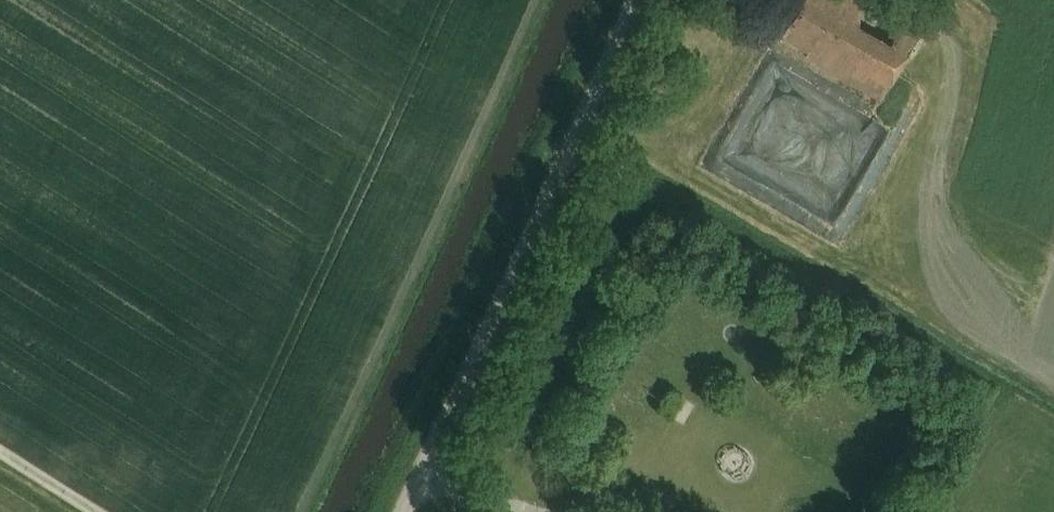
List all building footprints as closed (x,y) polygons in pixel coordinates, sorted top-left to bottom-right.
[(922,23),(875,0),(798,0),(777,42),(885,96),(922,23)]
